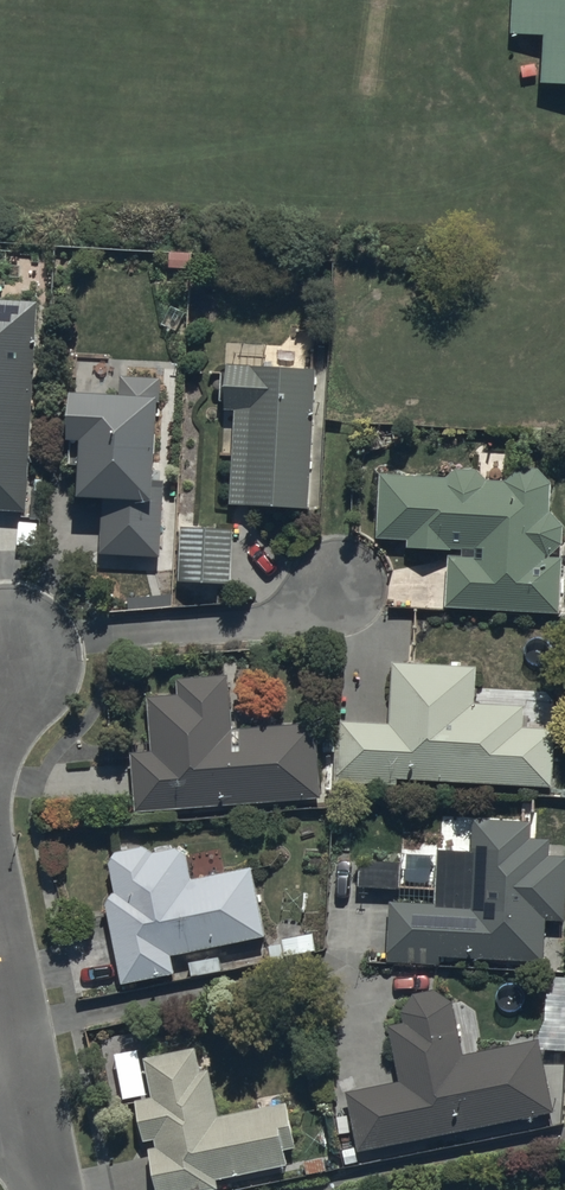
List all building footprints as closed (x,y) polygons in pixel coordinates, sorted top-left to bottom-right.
[(514,31),(545,32),(543,78),(564,79),(564,0),(515,0),(514,31)] [(0,296),(0,506),(26,507),(36,298),(0,296)] [(308,505),(314,367),(227,363),(226,405),(234,406),(230,502),(308,505)] [(121,387),(69,385),(67,431),(80,432),(78,489),(102,490),(100,548),(160,550),(163,477),(155,476),(158,375),(121,374),(121,387)] [(551,553),(563,543),(564,523),(551,511),(552,479),(540,464),(515,462),(504,477),(486,476),(476,465),(455,465),(448,472),(382,468),(379,543),(450,547),(446,602),(559,608),(562,566),(562,554),(551,553)] [(228,583),(229,526),(181,525),(179,582),(228,583)] [(396,781),(397,774),(550,784),(553,729),(523,727),(525,701),(475,698),(477,664),(393,659),(389,720),(324,716),(322,751),(334,751),(332,777),(396,781)] [(217,671),(131,679),(139,804),(326,794),(314,717),(217,724),(217,671)] [(438,844),(419,843),(419,851),(396,850),(396,861),(361,860),(360,885),(398,886),(398,899),(388,898),(385,961),(439,963),(440,954),(543,958),(545,918),(564,919),(564,880),(564,854),(551,853),(552,837),(530,836),(530,819),(439,816),(438,844)] [(116,894),(102,897),(120,983),(175,971),(171,953),(265,933),(250,864),(192,876),(185,843),(151,851),(149,841),(107,850),(116,894)] [(314,930),(280,936),(284,954),(317,948),(314,930)] [(336,1114),(340,1138),(356,1135),(359,1147),(552,1108),(538,1036),(465,1051),(454,999),(434,987),(413,991),(401,1007),(403,1019),(387,1022),(397,1076),(345,1086),(350,1112),(336,1114)] [(216,1111),(209,1065),(199,1067),(195,1045),(141,1055),(144,1071),(120,1076),(125,1105),(134,1103),(144,1156),(109,1163),(114,1189),(195,1189),(218,1186),(216,1174),(286,1161),(283,1147),(293,1145),(284,1098),(216,1111)]
